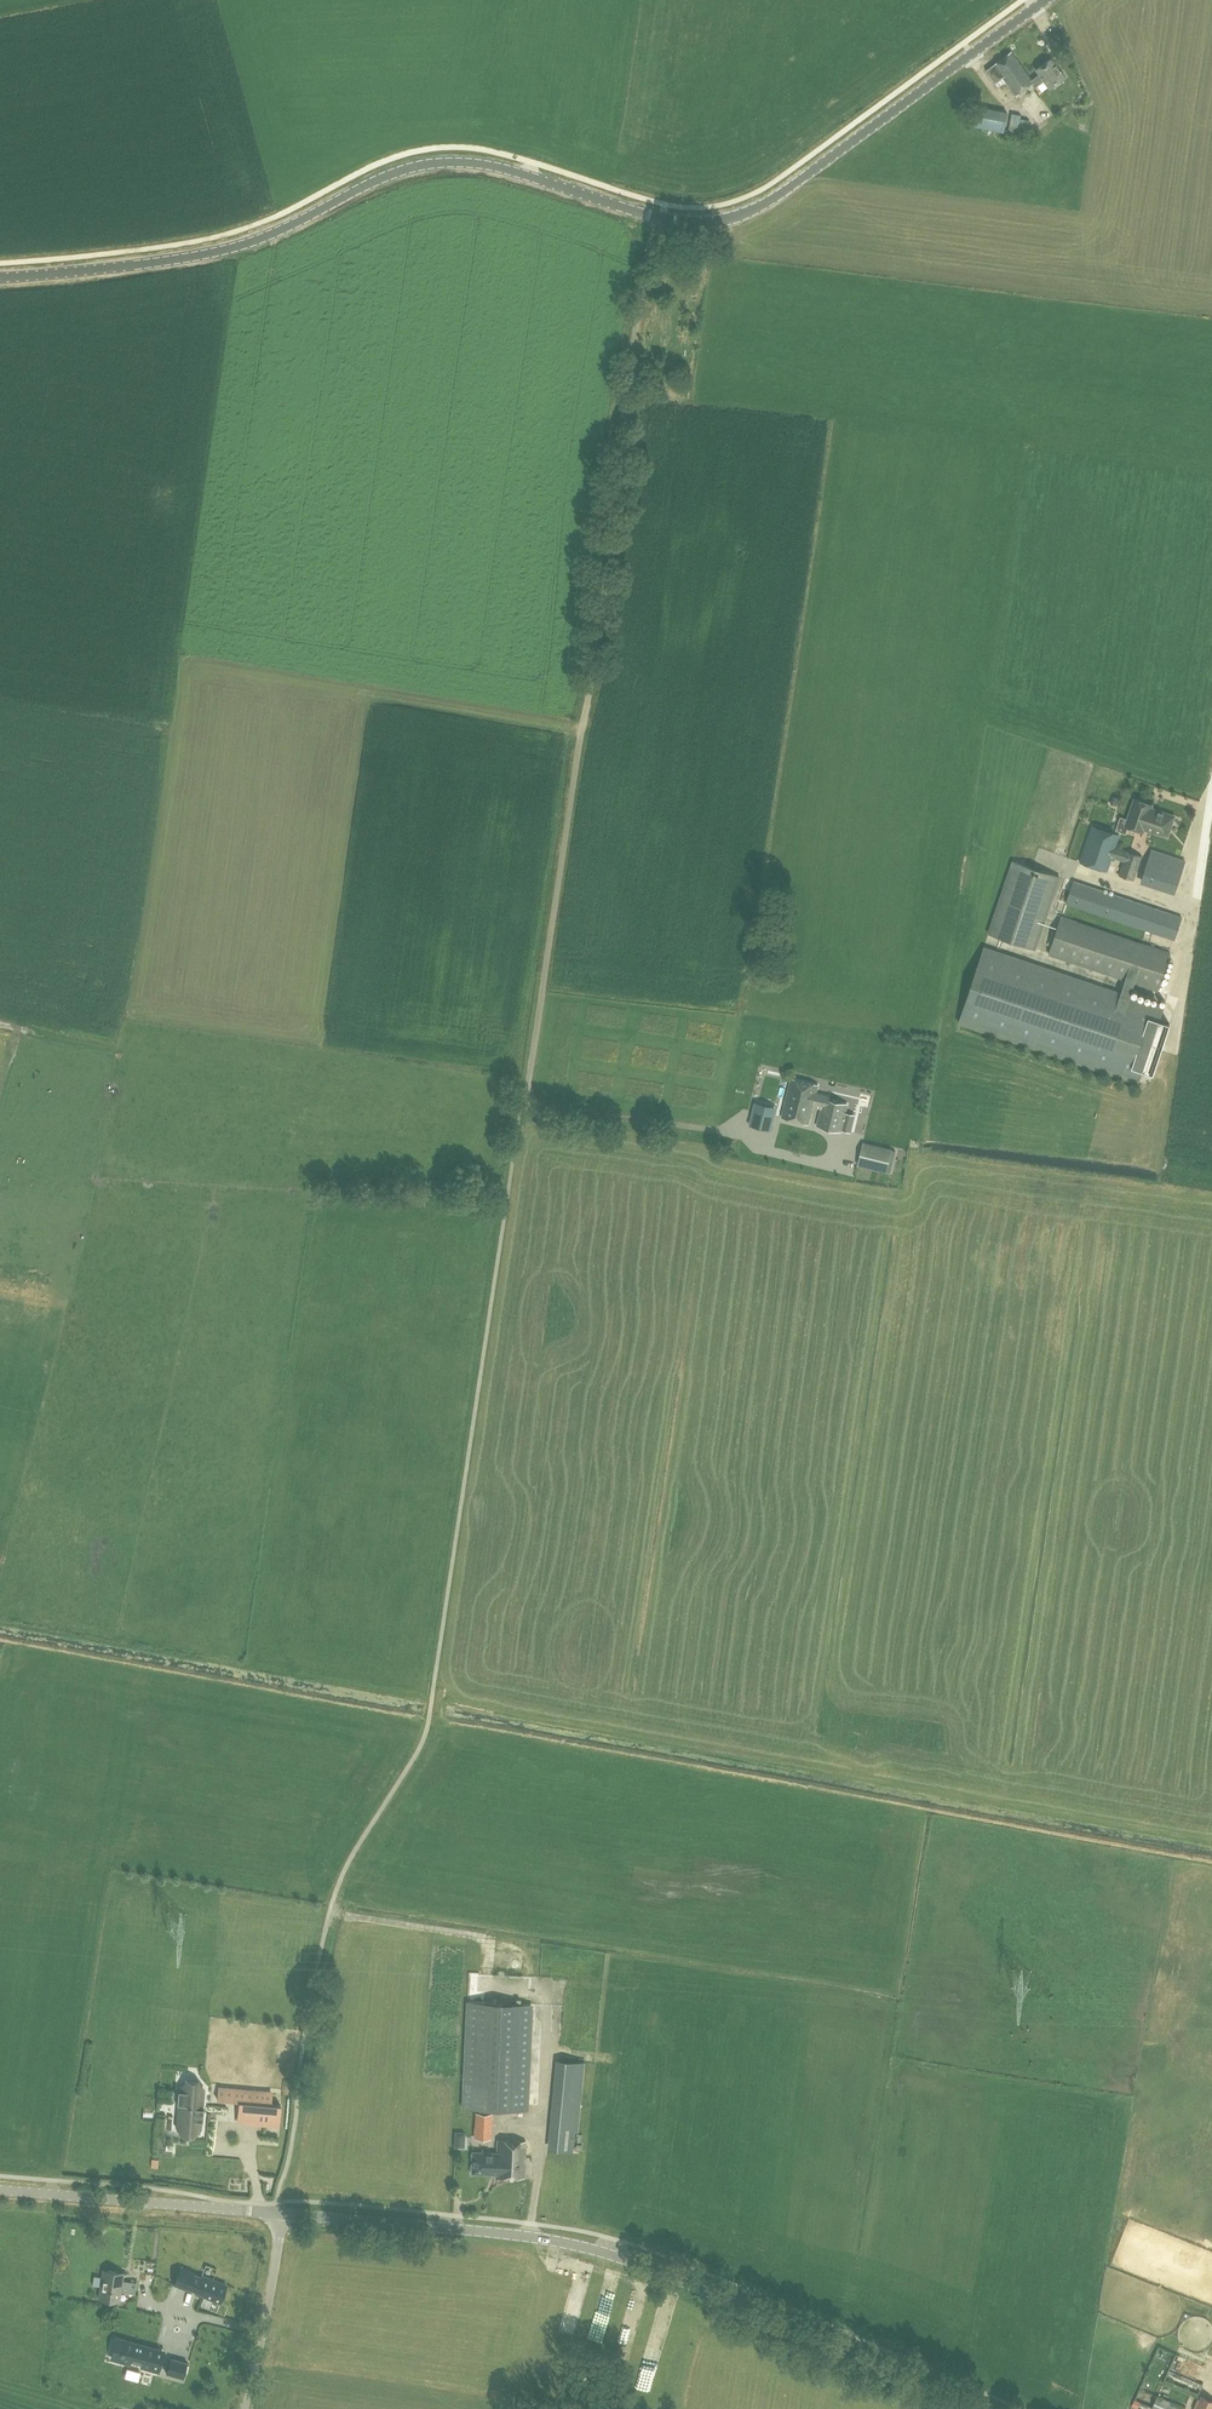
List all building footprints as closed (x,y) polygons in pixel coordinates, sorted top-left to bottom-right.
[(986,67),(994,79),(993,80),(999,88),(1008,82),(1016,93),(1032,82),(1035,87),(1044,80),(1050,89),(1066,78),(1052,57),(1036,68),(1040,73),(1032,78),(1012,49),(986,67)] [(1004,132),(1008,112),(979,106),(975,126),(1004,132)] [(1012,112),(1009,130),(1027,135),(1030,119),(1021,118),(1022,114),(1012,112)] [(1125,826),(1143,831),(1144,829),(1167,837),(1174,815),(1151,808),(1152,804),(1134,799),(1125,826)] [(1091,826),(1080,863),(1107,871),(1111,857),(1125,860),(1120,876),(1134,880),(1141,856),(1115,848),(1119,835),(1091,826)] [(1175,892),(1185,861),(1151,850),(1141,881),(1175,892)] [(1012,860),(988,934),(1036,950),(1061,877),(1012,860)] [(1074,881),(1066,903),(1175,940),(1182,918),(1074,881)] [(1158,991),(1170,953),(1061,917),(1049,954),(1125,980),(1135,983),(1158,991)] [(1121,992),(985,946),(959,1023),(1139,1083),(1143,1070),(1153,1073),(1170,1024),(1161,1020),(1165,1006),(1131,994),(1135,983),(1125,980),(1121,992)] [(819,1086),(792,1079),(782,1118),(809,1124),(814,1104),(822,1106),(817,1126),(841,1132),(841,1130),(850,1133),(856,1107),(829,1100),(830,1097),(817,1094),(819,1086)] [(891,1151),(863,1144),(858,1165),(886,1172),(891,1151)] [(509,1956),(507,1963),(521,1966),(523,1959),(509,1956)] [(533,2004),(466,2001),(461,2108),(529,2111),(533,2004)] [(545,2063),(546,2006),(535,2005),(534,2063),(545,2063)] [(572,2152),(574,2132),(578,2132),(578,2131),(585,2061),(559,2059),(555,2101),(551,2150),(572,2152)] [(202,2129),(205,2088),(202,2088),(202,2083),(183,2082),(183,2087),(178,2086),(178,2090),(176,2090),(175,2100),(177,2100),(175,2127),(202,2129)] [(267,2089),(219,2085),(218,2095),(266,2099),(267,2089)] [(271,2126),(273,2102),(257,2101),(256,2111),(261,2111),(259,2124),(271,2126)] [(282,2103),(273,2102),(271,2126),(280,2126),(282,2103)] [(473,2139),(491,2140),(492,2114),(475,2113),(473,2139)] [(524,2178),(525,2142),(497,2140),(497,2154),(472,2153),(471,2174),(496,2174),(496,2177),(524,2178)] [(151,2158),(150,2167),(158,2168),(159,2159),(151,2158)] [(194,2273),(180,2268),(174,2283),(188,2288),(189,2287),(196,2290),(195,2292),(221,2302),(227,2285),(202,2275),(201,2279),(193,2276),(194,2273)] [(136,2282),(122,2281),(123,2273),(104,2270),(99,2298),(119,2301),(121,2291),(135,2293),(136,2282)] [(603,2298),(598,2297),(591,2322),(611,2327),(613,2318),(619,2320),(624,2299),(620,2298),(625,2278),(615,2276),(614,2282),(607,2281),(603,2298)] [(540,2329),(537,2335),(547,2341),(550,2335),(540,2329)] [(124,2340),(121,2351),(119,2350),(119,2354),(120,2354),(118,2361),(130,2364),(131,2361),(140,2364),(140,2367),(159,2372),(163,2357),(154,2354),(155,2348),(124,2340)] [(187,2363),(169,2358),(165,2374),(183,2378),(187,2363)] [(1184,2408),(1158,2396),(1152,2408),(1153,2408),(1184,2408)] [(1201,2396),(1195,2408),(1211,2408),(1211,2400),(1201,2396)]
